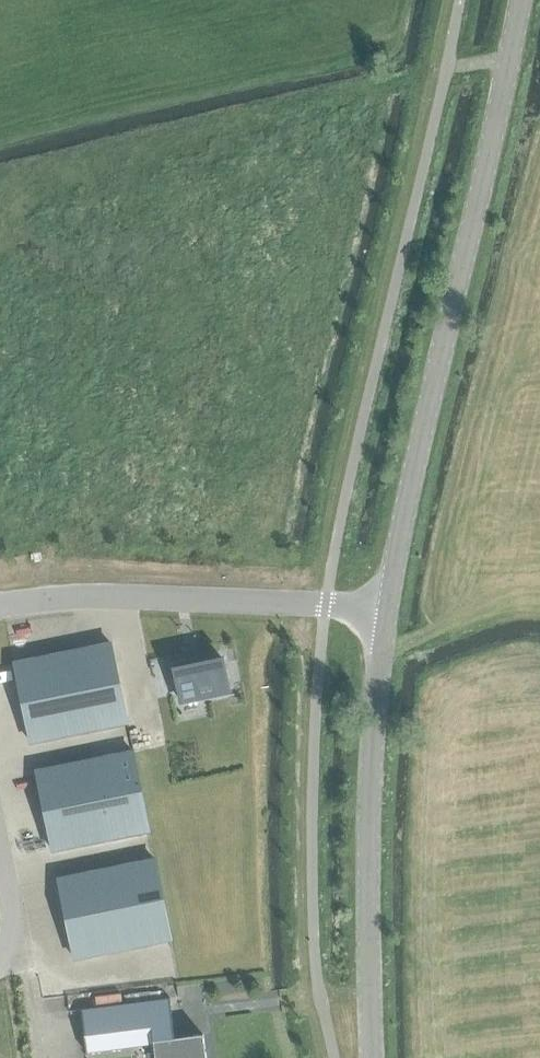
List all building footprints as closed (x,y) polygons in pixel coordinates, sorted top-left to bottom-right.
[(14,664),(29,742),(127,722),(111,644),(14,664)] [(228,692),(221,658),(188,665),(187,660),(167,664),(171,683),(176,682),(180,702),(228,692)] [(51,850),(149,830),(133,752),(35,772),(51,850)] [(171,938),(155,860),(57,880),(73,958),(171,938)] [(92,1052),(153,1045),(155,1057),(206,1057),(203,1035),(174,1038),(169,999),(81,1010),(86,1053),(92,1052)]
